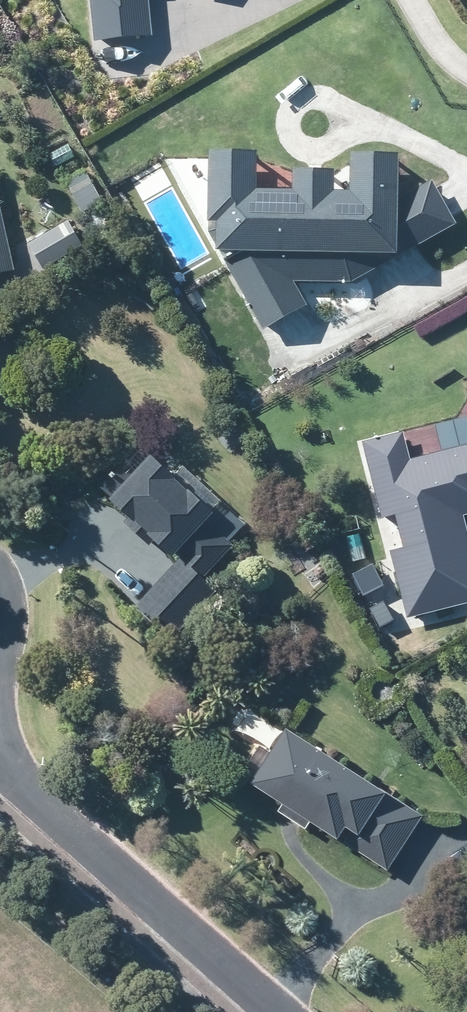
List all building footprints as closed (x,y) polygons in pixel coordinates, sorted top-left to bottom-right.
[(89,49),(151,42),(147,0),(84,0),(89,49)] [(220,263),(258,333),(304,308),(290,282),(347,287),(453,226),(428,182),(394,202),(395,158),(340,157),(339,195),(324,195),(325,176),(286,175),(286,196),(253,195),(254,153),(199,152),(198,227),(206,227),(206,256),(231,257),(220,263)] [(18,278),(3,202),(0,203),(0,282),(18,278)] [(406,623),(466,607),(466,544),(460,517),(466,515),(466,447),(407,462),(399,432),(360,442),(378,513),(391,510),(401,549),(388,553),(406,623)] [(250,533),(164,452),(116,503),(182,564),(138,611),(173,643),(228,585),(214,571),(250,533)] [(297,726),(264,770),(246,756),(225,784),(309,847),(325,825),(387,870),(424,820),(297,726)]
